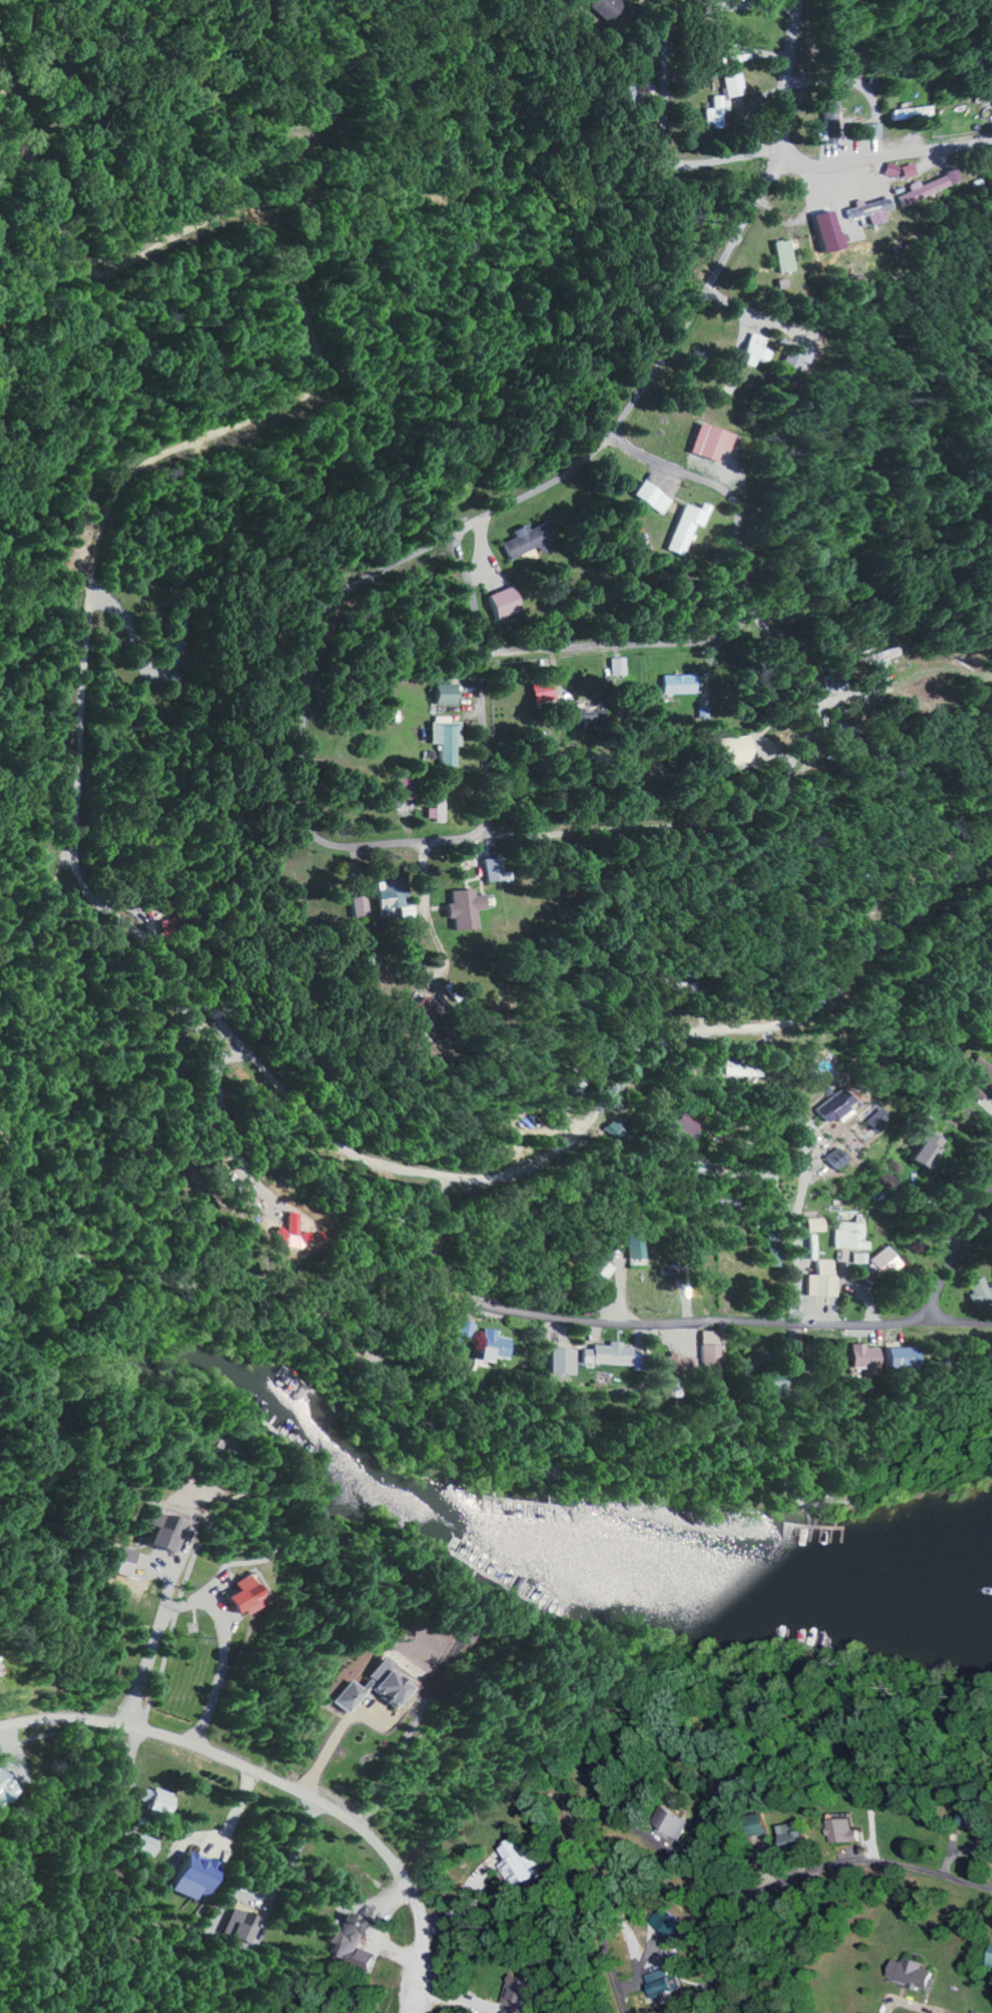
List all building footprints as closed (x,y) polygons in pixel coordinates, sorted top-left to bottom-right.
[(619,0),(589,0),(586,3),(605,23),(624,5),(619,0)] [(746,93),(741,73),(723,77),(729,98),(746,93)] [(836,107),(836,94),(822,94),(824,131),(835,130),(835,119),(842,119),(842,107),(836,107)] [(705,109),(705,125),(724,125),(723,111),(730,111),(730,98),(713,98),(713,108),(705,109)] [(887,109),(887,120),(924,119),(924,107),(887,109)] [(865,140),(864,121),(847,121),(848,141),(865,140)] [(916,174),(913,163),(901,167),(905,178),(916,174)] [(921,184),(920,180),(910,184),(913,190),(898,196),(902,205),(961,183),(957,171),(921,184)] [(862,204),(862,203),(846,207),(849,220),(866,216),(868,225),(883,222),(881,211),(892,208),(889,198),(862,204)] [(811,215),(821,253),(841,248),(831,209),(811,215)] [(795,271),(792,240),(776,242),(779,273),(795,271)] [(766,337),(748,333),(740,363),(754,367),(756,360),(766,362),(769,350),(763,349),(766,337)] [(806,365),(812,352),(791,343),(780,367),(794,373),(799,361),(806,365)] [(689,454),(714,461),(717,450),(726,452),(731,433),(696,424),(689,454)] [(670,500),(639,481),(630,495),(661,515),(670,500)] [(681,504),(663,550),(680,556),(688,537),(689,538),(694,526),(700,528),(708,507),(699,503),(696,510),(681,504)] [(499,543),(506,560),(553,539),(545,521),(525,529),(523,524),(508,531),(511,538),(499,543)] [(486,594),(493,620),(521,612),(514,586),(486,594)] [(899,655),(896,646),(852,658),(855,671),(866,668),(870,684),(888,679),(883,660),(899,655)] [(611,676),(626,676),(625,658),(610,659),(611,676)] [(663,694),(697,694),(697,675),(663,676),(663,694)] [(533,705),(554,700),(549,681),(529,686),(533,705)] [(455,705),(455,684),(433,684),(433,705),(455,705)] [(604,721),(603,707),(563,710),(564,725),(604,721)] [(458,767),(459,722),(450,722),(450,717),(431,717),(431,745),(440,745),(439,767),(458,767)] [(396,800),(408,799),(408,779),(396,779),(396,800)] [(434,808),(427,808),(427,822),(445,822),(444,779),(433,779),(434,808)] [(482,859),(483,882),(496,881),(496,858),(482,859)] [(416,919),(415,907),(408,907),(407,888),(377,890),(378,903),(387,902),(388,909),(402,909),(402,919),(416,919)] [(474,930),(474,909),(490,908),(489,897),(480,897),(480,895),(472,895),(471,890),(447,891),(448,919),(452,919),(452,931),(474,930)] [(357,918),(373,917),(371,896),(354,898),(357,918)] [(439,1008),(427,995),(416,1006),(428,1019),(439,1008)] [(991,1080),(991,1067),(977,1057),(968,1069),(989,1084),(991,1080)] [(764,1064),(729,1063),(728,1076),(763,1077),(764,1064)] [(979,1101),(984,1094),(974,1086),(968,1093),(979,1101)] [(830,1125),(849,1110),(847,1107),(853,1102),(843,1090),(817,1110),(830,1125)] [(864,1122),(872,1131),(887,1118),(878,1109),(864,1122)] [(687,1147),(700,1120),(682,1111),(669,1138),(687,1147)] [(906,1162),(921,1171),(944,1134),(928,1125),(906,1162)] [(828,1156),(834,1170),(850,1162),(844,1149),(828,1156)] [(876,1185),(890,1194),(900,1179),(886,1169),(876,1185)] [(304,1214),(293,1212),(289,1231),(279,1229),(278,1235),(299,1239),(304,1214)] [(811,1232),(827,1231),(827,1219),(810,1219),(811,1232)] [(862,1223),(838,1222),(837,1248),(858,1249),(857,1264),(870,1265),(871,1242),(861,1242),(862,1223)] [(299,1238),(304,1245),(314,1238),(309,1231),(299,1238)] [(643,1234),(628,1234),(629,1260),(644,1259),(643,1234)] [(772,1267),(782,1267),(781,1234),(771,1235),(772,1267)] [(616,1268),(609,1263),(617,1254),(609,1248),(581,1282),(589,1288),(600,1275),(606,1280),(616,1268)] [(904,1267),(893,1248),(867,1263),(878,1282),(904,1267)] [(839,1297),(840,1276),(837,1276),(837,1260),(819,1260),(818,1276),(810,1275),(809,1296),(839,1297)] [(988,1277),(972,1282),(977,1297),(978,1297),(981,1307),(991,1303),(991,1288),(988,1277)] [(453,1344),(465,1349),(475,1324),(463,1320),(453,1344)] [(507,1359),(510,1339),(499,1337),(500,1332),(483,1329),(479,1362),(492,1364),(493,1357),(507,1359)] [(724,1343),(719,1343),(719,1332),(702,1332),(701,1380),(717,1380),(717,1362),(723,1362),(724,1343)] [(632,1348),(622,1348),(622,1343),(608,1342),(608,1346),(592,1346),(592,1350),(583,1350),(582,1364),(631,1366),(632,1348)] [(851,1368),(864,1368),(864,1374),(880,1374),(881,1349),(866,1349),(866,1344),(851,1344),(851,1368)] [(579,1351),(552,1347),(549,1374),(576,1377),(579,1351)] [(915,1347),(885,1347),(885,1369),(915,1369),(915,1347)] [(658,1374),(697,1373),(696,1359),(678,1359),(678,1353),(667,1353),(667,1358),(658,1358),(658,1374)] [(779,1399),(778,1383),(754,1384),(754,1401),(779,1399)] [(177,1522),(142,1511),(132,1543),(168,1554),(177,1522)] [(237,1616),(254,1604),(235,1578),(211,1596),(224,1614),(231,1608),(237,1616)] [(326,1703),(344,1714),(358,1691),(384,1706),(397,1685),(377,1673),(383,1662),(371,1655),(353,1686),(340,1679),(326,1703)] [(0,1777),(0,1802),(12,1791),(0,1777)] [(138,1788),(136,1796),(143,1798),(140,1810),(165,1815),(169,1792),(151,1788),(150,1791),(138,1788)] [(692,1819),(661,1808),(654,1828),(685,1839),(692,1819)] [(768,1835),(767,1815),(745,1815),(745,1836),(768,1835)] [(854,1818),(829,1819),(830,1843),(860,1842),(860,1830),(855,1830),(854,1818)] [(804,1823),(779,1825),(781,1850),(805,1849),(804,1823)] [(131,1848),(157,1859),(163,1842),(137,1832),(131,1848)] [(534,1866),(517,1836),(490,1852),(512,1891),(534,1878),(529,1869),(534,1866)] [(167,1890),(195,1900),(198,1893),(209,1896),(221,1864),(182,1850),(167,1890)] [(260,1918),(237,1908),(226,1936),(249,1945),(260,1918)] [(649,1922),(670,1941),(682,1928),(661,1909),(649,1922)] [(371,1953),(357,1949),(361,1935),(368,1937),(372,1925),(341,1917),(337,1932),(327,1930),(324,1941),(331,1943),(328,1957),(367,1968),(371,1953)] [(991,1967),(991,1944),(990,1944),(983,1964),(991,1967)] [(883,1979),(923,1990),(928,1970),(919,1968),(921,1963),(901,1957),(899,1962),(888,1959),(883,1979)] [(533,1982),(508,1974),(498,2005),(501,2006),(499,2012),(524,2012),(533,1982)]
